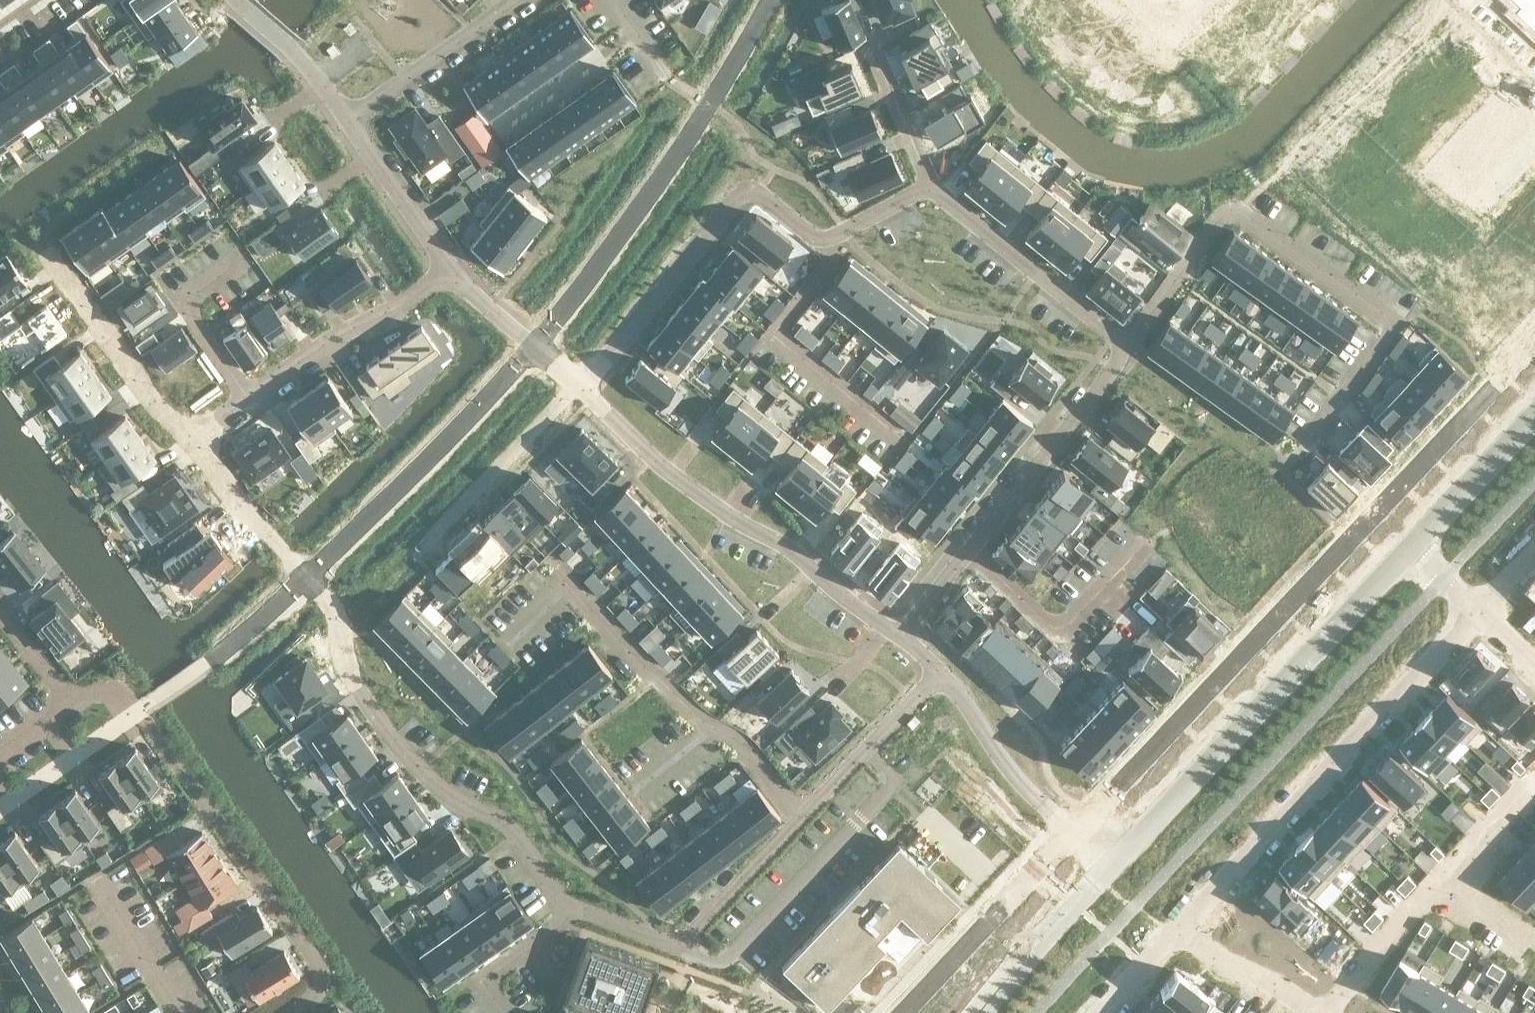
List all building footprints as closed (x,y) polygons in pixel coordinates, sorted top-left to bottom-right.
[(161,0),(132,0),(141,14),(161,0)] [(141,14),(155,32),(184,12),(176,0),(161,0),(141,14)] [(456,5),(463,12),(469,6),(463,0),(460,0),(456,5)] [(721,7),(709,0),(704,10),(716,17),(721,7)] [(821,9),(821,10),(823,9),(838,45),(837,46),(837,47),(865,35),(865,34),(863,35),(852,8),(861,5),(859,0),(835,0),(836,2),(821,9)] [(877,5),(875,6),(876,8),(878,7),(883,20),(893,15),(894,18),(896,17),(897,18),(898,18),(898,16),(908,12),(909,13),(910,13),(910,11),(912,10),(908,0),(875,0),(877,5)] [(1036,4),(1038,2),(1046,10),(1056,0),(1032,0),(1036,4)] [(1033,30),(1042,38),(1048,31),(1065,47),(1103,7),(1096,0),(1075,0),(1070,5),(1064,0),(1061,0),(1033,30)] [(1295,14),(1309,0),(1280,0),(1295,14)] [(1516,10),(1533,26),(1534,23),(1534,0),(1526,0),(1521,5),(1516,10)] [(1482,2),(1473,11),(1480,18),(1489,9),(1482,2)] [(1215,23),(1256,62),(1273,44),(1232,5),(1231,6),(1233,8),(1217,24),(1215,23)] [(1458,6),(1442,23),(1472,51),(1487,34),(1458,6)] [(570,8),(551,21),(575,54),(593,41),(570,8)] [(1277,8),(1270,15),(1279,24),(1286,17),(1277,8)] [(1489,9),(1480,18),(1488,25),(1496,16),(1489,9)] [(170,50),(198,31),(197,30),(184,12),(155,32),(168,51),(167,51),(168,52),(170,50)] [(1270,15),(1263,23),(1272,32),(1279,24),(1270,15)] [(67,44),(91,77),(109,64),(76,18),(67,25),(76,38),(67,44)] [(551,21),(534,34),(557,67),(575,54),(551,21)] [(916,44),(902,52),(926,93),(952,78),(936,52),(938,51),(936,47),(943,43),(930,21),(909,34),(916,44)] [(1122,22),(1089,57),(1105,72),(1139,38),(1137,40),(1121,24),(1122,23),(1122,22)] [(1198,41),(1197,41),(1239,81),(1256,62),(1215,23),(1214,23),(1216,25),(1200,42),(1198,41)] [(1442,23),(1427,38),(1457,66),(1472,51),(1442,23)] [(1513,32),(1504,41),(1512,48),(1520,39),(1513,32)] [(534,34),(516,46),(540,79),(557,67),(534,34)] [(49,37),(40,43),(73,90),(91,77),(67,44),(58,50),(49,37)] [(1085,38),(1076,48),(1084,54),(1092,45),(1085,38)] [(1105,72),(1099,79),(1117,96),(1156,55),(1155,54),(1154,56),(1138,40),(1139,39),(1139,38),(1105,72)] [(1427,38),(1412,54),(1442,82),(1457,66),(1427,38)] [(1520,39),(1512,48),(1519,55),(1528,46),(1520,39)] [(40,43),(31,50),(40,63),(32,69),(55,102),(73,90),(40,43)] [(516,46),(498,58),(522,92),(540,79),(516,46)] [(121,47),(111,54),(115,60),(125,53),(121,47)] [(1505,51),(1500,57),(1508,65),(1514,59),(1505,51)] [(120,67),(130,60),(125,53),(115,60),(120,67)] [(498,58),(481,71),(504,104),(522,92),(498,58)] [(14,62),(5,68),(38,114),(55,102),(32,69),(23,75),(14,62)] [(851,63),(800,85),(812,111),(862,89),(851,63)] [(5,87),(0,91),(0,99),(20,127),(38,114),(5,68),(0,72),(0,80),(5,87)] [(613,69),(595,82),(618,116),(637,103),(613,69)] [(481,71),(462,84),(486,117),(504,104),(481,71)] [(1165,87),(1153,100),(1179,125),(1193,111),(1201,119),(1225,94),(1205,75),(1195,85),(1180,71),(1173,79),(1172,78),(1171,79),(1172,80),(1166,86),(1165,85),(1164,86),(1165,87)] [(1217,71),(1210,79),(1219,88),(1226,80),(1217,71)] [(1480,77),(1475,83),(1484,91),(1489,86),(1480,77)] [(595,82),(577,95),(600,128),(618,116),(595,82)] [(947,105),(922,119),(935,141),(962,125),(965,130),(984,118),(970,94),(967,96),(959,83),(941,94),(947,105)] [(1475,83),(1469,89),(1478,97),(1484,91),(1475,83)] [(1135,85),(1126,94),(1133,101),(1142,92),(1135,85)] [(577,95),(559,107),(583,141),(600,128),(577,95)] [(212,145),(187,162),(195,174),(234,146),(227,136),(254,117),(241,98),(226,109),(221,103),(195,121),(212,145)] [(20,127),(0,99),(0,136),(2,139),(20,127)] [(849,103),(823,114),(839,151),(881,133),(870,108),(854,115),(849,103)] [(415,107),(389,125),(397,137),(394,139),(406,155),(409,153),(422,171),(446,154),(450,160),(464,150),(444,121),(431,130),(415,107)] [(559,107),(542,120),(565,153),(583,141),(559,107)] [(1452,108),(1446,114),(1455,122),(1461,116),(1452,108)] [(474,112),(465,119),(469,126),(479,119),(474,112)] [(465,119),(455,126),(460,132),(469,126),(465,119)] [(479,119),(469,126),(474,132),(484,125),(479,119)] [(542,120),(524,132),(547,166),(565,153),(542,120)] [(772,125),(776,135),(786,130),(782,121),(772,125)] [(484,125),(474,132),(479,139),(488,132),(484,125)] [(1436,125),(1430,130),(1439,139),(1445,133),(1436,125)] [(469,126),(460,132),(464,139),(474,132),(469,126)] [(1430,130),(1425,136),(1434,144),(1439,139),(1430,130)] [(474,132),(464,139),(469,145),(479,139),(474,132)] [(488,132),(479,139),(483,145),(493,138),(488,132)] [(524,132),(505,145),(529,179),(547,166),(524,132)] [(1360,134),(1348,147),(1354,152),(1365,140),(1360,134)] [(493,138),(483,145),(488,151),(497,145),(493,138)] [(479,139),(469,145),(473,152),(483,145),(479,139)] [(979,170),(965,187),(984,203),(1016,164),(985,139),(968,161),(979,170)] [(1365,140),(1354,152),(1359,157),(1371,145),(1365,140)] [(275,141),(238,167),(252,187),(256,185),(289,162),(275,141)] [(483,145),(473,152),(478,158),(488,151),(483,145)] [(497,145),(488,151),(492,158),(502,151),(497,145)] [(488,151),(478,158),(483,165),(492,158),(488,151)] [(860,152),(833,164),(839,176),(848,172),(859,198),(901,180),(889,152),(865,163),(860,152)] [(1405,157),(1400,163),(1409,171),(1414,165),(1405,157)] [(180,158),(160,172),(181,202),(184,206),(185,208),(205,194),(200,188),(180,158)] [(289,162),(256,185),(270,205),(303,182),(289,162)] [(1016,164),(984,203),(1004,218),(1018,201),(1029,210),(1047,188),(1016,164)] [(1391,164),(1380,177),(1386,182),(1397,170),(1391,164)] [(820,184),(832,179),(827,168),(815,173),(820,184)] [(478,169),(472,174),(479,183),(485,179),(478,169)] [(1397,170),(1386,182),(1391,188),(1403,175),(1397,170)] [(160,172),(141,185),(162,215),(165,219),(184,206),(181,202),(160,172)] [(472,174),(465,178),(472,188),(479,183),(472,174)] [(141,185),(123,198),(144,228),(162,215),(141,185)] [(509,185),(494,204),(532,234),(533,233),(532,232),(545,215),(545,216),(546,215),(545,214),(515,190),(509,185)] [(1040,219),(1026,236),(1045,252),(1077,213),(1047,188),(1029,210),(1040,219)] [(1428,190),(1416,203),(1422,208),(1434,196),(1433,195),(1428,190)] [(1434,196),(1422,208),(1428,214),(1439,201),(1434,196)] [(461,197),(455,202),(462,211),(468,207),(461,197)] [(105,211),(104,211),(125,241),(128,246),(147,233),(144,228),(123,198),(105,211)] [(494,204),(479,221),(485,226),(518,252),(532,234),(494,204)] [(1131,216),(1117,233),(1140,251),(1147,241),(1166,257),(1187,232),(1151,204),(1137,221),(1131,216)] [(102,207),(82,221),(109,260),(128,246),(125,241),(104,211),(105,211),(102,207)] [(286,207),(275,214),(280,221),(290,214),(286,207)] [(321,208),(286,232),(304,257),(338,233),(321,208)] [(756,213),(739,235),(760,252),(753,260),(771,276),(782,262),(778,259),(792,241),(756,213)] [(1077,213),(1045,252),(1065,268),(1079,250),(1090,259),(1107,237),(1077,213)] [(1515,218),(1514,219),(1527,231),(1532,225),(1520,213),(1515,218)] [(206,219),(197,225),(203,233),(211,227),(206,219)] [(1514,219),(1509,225),(1521,237),(1527,231),(1514,219)] [(1460,220),(1448,233),(1454,238),(1466,226),(1460,220)] [(82,221),(61,236),(88,274),(109,260),(82,221)] [(197,225),(189,231),(195,239),(203,233),(197,225)] [(273,226),(251,241),(261,255),(283,240),(273,226)] [(470,243),(469,244),(471,245),(501,269),(502,270),(503,269),(502,269),(516,252),(517,253),(518,252),(485,226),(471,243),(470,243)] [(1466,226),(1454,238),(1460,244),(1471,231),(1466,226)] [(1233,229),(1211,260),(1230,273),(1251,243),(1233,229)] [(1088,288),(1086,290),(1088,291),(1120,316),(1121,318),(1123,316),(1122,316),(1138,296),(1139,296),(1140,294),(1138,293),(1106,268),(1122,249),(1111,241),(1090,267),(1099,275),(1088,288)] [(1251,243),(1230,273),(1247,285),(1269,255),(1251,243)] [(168,245),(160,251),(166,259),(174,254),(168,245)] [(732,245),(718,263),(748,287),(762,269),(732,245)] [(1485,249),(1480,255),(1492,267),(1498,261),(1485,249)] [(160,251),(152,257),(158,265),(166,259),(160,251)] [(1440,252),(1416,278),(1433,293),(1457,268),(1440,252)] [(1526,262),(1534,270),(1534,252),(1526,262)] [(0,258),(0,301),(27,282),(7,254),(0,258)] [(1269,255),(1247,285),(1265,298),(1287,268),(1269,255)] [(1480,255),(1474,261),(1487,273),(1492,267),(1480,255)] [(321,287),(311,294),(323,311),(332,304),(335,307),(372,281),(356,258),(319,285),(321,287)] [(849,261),(820,297),(839,313),(869,276),(849,261)] [(702,277),(734,304),(735,305),(736,304),(735,303),(748,287),(718,263),(705,279),(702,277)] [(1207,265),(1200,275),(1208,281),(1215,271),(1207,265)] [(1287,268),(1265,298),(1282,311),(1304,280),(1287,268)] [(869,276),(839,313),(840,314),(844,309),(861,323),(857,328),(858,328),(862,323),(887,291),(869,276)] [(702,277),(688,294),(722,321),(735,305),(734,304),(702,277)] [(137,278),(127,285),(132,291),(141,284),(137,278)] [(1505,278),(1491,293),(1516,317),(1531,302),(1505,278)] [(122,279),(115,283),(124,296),(131,292),(122,279)] [(1458,279),(1452,285),(1464,296),(1470,290),(1458,279)] [(1304,280),(1282,311),(1300,323),(1322,293),(1304,280)] [(150,284),(118,306),(134,328),(166,306),(150,284)] [(1235,285),(1228,295),(1236,301),(1243,291),(1235,285)] [(1452,285),(1447,291),(1459,302),(1464,296),(1452,285)] [(862,323),(858,328),(876,343),(874,345),(874,346),(880,338),(906,307),(887,291),(862,323)] [(1243,291),(1236,301),(1245,307),(1251,297),(1243,291)] [(1322,293),(1300,323),(1318,336),(1339,305),(1322,293)] [(1491,293),(1477,308),(1502,332),(1516,317),(1491,293)] [(688,294),(675,311),(712,341),(713,340),(705,334),(717,319),(721,322),(722,321),(688,294)] [(776,296),(769,304),(779,312),(785,304),(776,296)] [(270,301),(251,314),(274,347),(293,333),(270,301)] [(1182,301),(1175,311),(1183,316),(1190,307),(1182,301)] [(0,316),(0,348),(16,370),(68,333),(47,304),(19,323),(10,309),(0,316)] [(769,304),(763,312),(772,319),(779,312),(769,304)] [(1339,305),(1318,336),(1336,349),(1358,318),(1339,305)] [(880,338),(874,346),(894,361),(925,322),(906,307),(880,338)] [(1477,308),(1463,323),(1488,347),(1502,332),(1477,308)] [(1270,310),(1263,320),(1272,326),(1278,316),(1270,310)] [(236,329),(223,338),(244,368),(267,352),(247,323),(249,323),(241,311),(230,319),(236,329)] [(675,311),(661,328),(662,328),(698,358),(712,341),(675,311)] [(1278,316),(1272,326),(1280,332),(1287,322),(1278,316)] [(1169,319),(1147,350),(1165,363),(1187,333),(1169,319)] [(1210,321),(1203,331),(1211,336),(1218,327),(1210,321)] [(801,324),(794,333),(802,339),(809,330),(801,324)] [(368,367),(357,375),(373,397),(384,390),(389,396),(413,379),(409,373),(440,351),(421,325),(366,364),(368,367)] [(154,330),(135,344),(142,353),(150,348),(166,370),(197,349),(181,326),(161,339),(154,330)] [(1218,327),(1211,336),(1219,342),(1226,333),(1218,327)] [(661,328),(647,345),(677,370),(690,353),(698,359),(698,358),(662,328),(661,328)] [(748,330),(742,338),(751,345),(758,337),(748,330)] [(916,345),(900,365),(910,372),(917,363),(939,380),(965,347),(944,330),(925,352),(916,345)] [(1187,333),(1165,363),(1183,375),(1205,345),(1187,333)] [(1402,334),(1396,343),(1402,348),(1409,338),(1402,334)] [(1305,335),(1299,345),(1307,351),(1314,341),(1305,335)] [(742,338),(736,345),(745,353),(751,345),(742,338)] [(1314,341),(1307,351),(1315,357),(1322,347),(1314,341)] [(1396,343),(1389,353),(1395,358),(1402,348),(1396,343)] [(1205,345),(1183,375),(1200,388),(1222,358),(1205,345)] [(1434,345),(1418,362),(1422,366),(1449,392),(1466,375),(1434,345)] [(1245,346),(1238,356),(1246,362),(1253,352),(1245,346)] [(829,348),(821,358),(829,364),(836,355),(829,348)] [(53,355),(34,369),(55,399),(61,395),(95,372),(80,351),(61,365),(53,355)] [(1253,352),(1246,362),(1254,367),(1261,358),(1253,352)] [(836,355),(829,364),(837,370),(844,361),(836,355)] [(1001,371),(991,383),(1007,396),(1016,385),(1038,403),(1037,404),(1038,405),(1058,381),(1056,380),(1055,382),(1048,376),(1051,372),(1037,360),(1034,364),(1026,358),(1028,357),(1026,356),(1009,377),(1001,371)] [(640,358),(625,378),(659,405),(684,375),(661,357),(652,368),(640,358)] [(1222,358),(1200,388),(1218,401),(1240,370),(1222,358)] [(1400,375),(1399,376),(1406,382),(1434,408),(1449,392),(1422,366),(1418,362),(1417,363),(1421,366),(1406,381),(1400,375)] [(721,364),(715,371),(724,379),(731,371),(721,364)] [(1240,370),(1218,401),(1236,413),(1257,383),(1240,370)] [(715,371),(709,379),(718,387),(724,379),(715,371)] [(1280,371),(1273,381),(1281,387),(1288,377),(1280,371)] [(1376,371),(1369,381),(1375,385),(1382,376),(1376,371)] [(61,395),(55,399),(70,420),(109,392),(95,372),(61,395)] [(1399,376),(1383,392),(1390,399),(1418,425),(1434,408),(1406,382),(1399,376)] [(328,377),(308,391),(331,424),(352,410),(328,377)] [(1288,377),(1281,387),(1289,393),(1296,383),(1288,377)] [(865,378),(857,387),(865,393),(873,384),(865,378)] [(961,381),(955,389),(964,396),(970,388),(961,381)] [(1369,381),(1362,390),(1368,395),(1375,385),(1369,381)] [(1257,383),(1236,413),(1253,426),(1275,395),(1257,383)] [(726,418),(712,435),(732,451),(763,411),(733,387),(715,409),(726,418)] [(955,389),(949,396),(958,404),(964,396),(955,389)] [(308,391),(287,405),(307,433),(295,441),(309,461),(321,453),(315,444),(335,430),(331,424),(308,391)] [(356,392),(349,397),(357,407),(363,403),(356,392)] [(1385,395),(1369,412),(1402,442),(1418,425),(1390,399),(1383,392),(1383,393),(1385,395)] [(1275,395),(1253,426),(1271,439),(1293,409),(1275,395)] [(1002,398),(988,416),(1018,440),(1032,422),(1002,398)] [(1123,401),(1106,422),(1116,430),(1107,441),(1130,459),(1156,427),(1143,417),(1146,415),(1135,406),(1132,408),(1123,401)] [(763,411),(732,451),(751,466),(765,449),(778,459),(795,437),(763,411)] [(901,424),(911,432),(921,420),(911,411),(901,424)] [(934,414),(928,422),(937,430),(943,422),(934,414)] [(90,415),(79,422),(83,427),(93,420),(90,415)] [(125,416),(92,439),(106,459),(140,436),(125,416)] [(968,426),(967,426),(975,432),(1004,456),(1018,440),(988,416),(975,432),(968,426)] [(1367,421),(1340,450),(1369,477),(1387,458),(1385,455),(1393,446),(1367,421)] [(928,422),(921,430),(931,438),(937,430),(928,422)] [(967,426),(954,443),(961,449),(991,473),(1004,456),(975,432),(967,426)] [(236,452),(235,453),(236,455),(254,480),(290,455),(272,429),(271,428),(270,429),(236,453),(236,452)] [(559,454),(546,467),(559,480),(571,467),(591,486),(581,496),(591,506),(609,488),(600,479),(615,463),(617,462),(615,460),(604,449),(602,447),(597,442),(595,441),(584,429),(582,428),(581,429),(558,453),(559,454)] [(140,436),(106,459),(121,480),(154,456),(140,436)] [(790,469),(776,486),(795,502),(821,470),(827,463),(795,437),(778,459),(790,469)] [(1089,437),(1071,459),(1097,480),(1089,489),(1109,505),(1117,495),(1110,488),(1127,467),(1089,437)] [(945,463),(945,464),(977,490),(991,473),(961,449),(954,443),(953,444),(960,450),(948,465),(945,463)] [(907,448),(901,456),(910,463),(916,456),(907,448)] [(317,473),(302,452),(291,460),(305,481),(317,473)] [(901,456),(894,464),(904,471),(910,463),(901,456)] [(874,458),(867,468),(874,474),(882,464),(874,458)] [(1328,462),(1306,485),(1335,513),(1357,490),(1328,462)] [(821,470),(795,502),(815,518),(827,502),(839,511),(856,489),(844,479),(839,485),(822,471),(828,463),(827,463),(821,470)] [(945,464),(931,481),(961,505),(974,489),(977,491),(977,490),(945,464)] [(1063,470),(1049,487),(1080,513),(1094,495),(1063,470)] [(142,482),(122,497),(130,509),(140,502),(162,533),(198,508),(175,475),(150,493),(142,482)] [(529,476),(513,492),(540,519),(556,503),(529,476)] [(873,477),(867,485),(876,492),(883,485),(873,477)] [(915,494),(914,494),(918,497),(947,521),(961,505),(931,481),(918,497),(915,494)] [(866,485),(860,492),(871,501),(877,494),(866,485)] [(625,487),(596,515),(613,533),(642,505),(625,487)] [(1049,487),(1035,504),(1066,529),(1072,534),(1086,517),(1080,513),(1049,487)] [(513,492),(498,507),(526,536),(529,539),(544,523),(540,519),(513,492)] [(914,494),(900,512),(903,515),(926,533),(933,539),(947,521),(918,497),(914,494)] [(1035,504),(1022,521),(1053,546),(1066,529),(1035,504)] [(642,505),(613,533),(629,551),(659,523),(642,505)] [(498,507),(482,522),(510,551),(526,536),(498,507)] [(857,518),(831,550),(851,567),(877,535),(883,528),(862,511),(857,518)] [(903,515),(895,526),(896,527),(897,525),(909,534),(910,532),(920,540),(926,533),(903,515)] [(566,526),(575,535),(584,526),(575,518),(566,526)] [(1022,521),(1008,538),(1041,565),(1044,567),(1057,550),(1053,546),(1022,521)] [(176,553),(164,562),(175,578),(181,573),(198,591),(232,559),(220,546),(221,545),(210,529),(202,535),(193,522),(167,540),(176,553)] [(482,522),(467,537),(495,566),(510,551),(482,522)] [(659,523),(629,551),(645,568),(675,541),(659,523)] [(14,531),(0,543),(0,565),(21,590),(45,570),(14,531)] [(1006,536),(992,554),(1002,562),(1001,563),(1011,571),(1012,570),(1027,582),(1041,565),(1008,538),(1006,536)] [(467,537),(452,553),(474,575),(480,581),(495,566),(467,537)] [(675,541),(645,568),(661,586),(691,558),(675,541)] [(1078,541),(1073,547),(1083,554),(1088,548),(1078,541)] [(894,548),(869,580),(889,597),(915,565),(920,558),(900,542),(894,548)] [(559,551),(566,558),(574,551),(567,543),(559,551)] [(452,553),(435,569),(458,591),(474,575),(452,553)] [(532,556),(524,565),(530,571),(538,562),(532,556)] [(691,558),(661,586),(678,603),(708,576),(691,558)] [(1059,565),(1052,575),(1058,580),(1066,571),(1059,565)] [(1166,568),(1159,575),(1168,583),(1174,576),(1166,568)] [(592,571),(584,579),(590,586),(599,578),(592,571)] [(708,576),(678,603),(694,621),(724,593),(708,576)] [(440,577),(431,585),(438,592),(447,584),(440,577)] [(599,578),(590,586),(597,594),(606,585),(599,578)] [(32,617),(31,619),(32,620),(41,631),(42,633),(43,633),(47,639),(49,641),(58,651),(57,652),(59,653),(60,652),(84,633),(57,600),(66,592),(57,581),(38,597),(46,607),(33,617),(32,617)] [(991,583),(985,589),(991,594),(997,588),(991,583)] [(447,584),(438,592),(445,600),(454,591),(447,584)] [(965,589),(935,621),(951,637),(981,605),(965,589)] [(724,593),(694,621),(711,639),(741,612),(724,593)] [(402,597),(374,624),(390,640),(418,613),(402,597)] [(1006,597),(998,605),(1005,611),(1012,603),(1006,597)] [(1172,628),(1163,638),(1189,662),(1198,652),(1201,655),(1223,632),(1187,597),(1165,621),(1172,628)] [(625,606),(616,614),(623,621),(632,613),(625,606)] [(978,609),(951,637),(967,652),(993,623),(978,609)] [(466,612),(457,620),(464,627),(473,619),(466,612)] [(1022,612),(1014,620),(1021,626),(1028,618),(1022,612)] [(418,613),(390,640),(405,655),(433,628),(418,613)] [(632,613),(623,621),(630,629),(639,621),(632,613)] [(993,623),(967,652),(983,666),(1015,631),(1000,617),(999,616),(993,623)] [(1028,618),(1021,626),(1027,632),(1035,624),(1028,618)] [(473,619),(464,627),(471,635),(480,626),(473,619)] [(1141,655),(1128,669),(1129,670),(1130,669),(1160,697),(1159,698),(1160,699),(1182,675),(1181,674),(1180,676),(1159,656),(1169,646),(1149,626),(1131,645),(1141,655)] [(433,628),(405,655),(421,670),(448,643),(449,642),(434,627),(433,628)] [(737,631),(718,648),(726,657),(724,659),(746,682),(778,652),(757,629),(745,640),(737,631)] [(1015,631),(983,666),(998,681),(1031,646),(1015,631)] [(658,641),(649,649),(656,657),(664,649),(658,641)] [(1053,642),(1046,650),(1052,656),(1060,648),(1053,642)] [(448,643),(421,670),(436,686),(463,659),(448,643)] [(496,643),(487,651),(495,658),(503,650),(496,643)] [(589,643),(571,657),(594,687),(612,674),(589,643)] [(1031,646),(998,681),(1014,696),(1041,667),(1047,661),(1031,646)] [(1093,647),(1086,654),(1094,663),(1101,655),(1093,647)] [(14,666),(0,649),(0,677),(14,666)] [(664,649),(656,657),(662,664),(671,656),(664,649)] [(1478,649),(1451,678),(1468,695),(1496,666),(1478,649)] [(503,650),(495,658),(502,665),(510,657),(503,650)] [(290,669),(277,678),(297,706),(284,715),(291,727),(312,712),(305,702),(326,687),(306,658),(302,660),(298,654),(285,663),(290,669)] [(463,659),(436,686),(451,701),(478,674),(480,673),(465,657),(463,659)] [(571,657),(554,670),(577,701),(594,687),(571,657)] [(1041,667),(1014,696),(1031,712),(1064,677),(1047,661),(1041,667)] [(766,691),(757,699),(776,720),(809,690),(798,678),(799,676),(791,668),(785,673),(777,665),(758,682),(766,691)] [(0,677),(0,706),(28,684),(14,666),(0,677)] [(554,670),(537,684),(560,714),(577,701),(554,670)] [(1077,673),(1070,680),(1079,688),(1086,681),(1077,673)] [(478,674),(451,701),(467,717),(494,690),(478,674)] [(1122,678),(1108,691),(1139,721),(1152,707),(1122,678)] [(1070,680),(1063,687),(1072,695),(1079,688),(1070,680)] [(1491,692),(1479,704),(1503,728),(1531,699),(1513,682),(1498,698),(1491,692)] [(537,684),(520,697),(543,727),(560,714),(537,684)] [(610,691),(602,698),(610,707),(617,701),(610,691)] [(1108,691),(1096,705),(1127,734),(1139,721),(1108,691)] [(1448,693),(1433,709),(1468,742),(1483,726),(1448,693)] [(520,697),(503,710),(526,741),(543,727),(520,697)] [(602,698),(594,704),(602,713),(610,707),(602,698)] [(1052,699),(1045,706),(1054,714),(1061,707),(1052,699)] [(810,704),(773,738),(788,755),(800,744),(815,760),(829,747),(832,750),(843,739),(841,736),(850,727),(839,715),(842,713),(831,701),(818,713),(810,704)] [(1096,705),(1084,718),(1115,747),(1127,734),(1096,705)] [(1045,706),(1038,713),(1047,722),(1054,714),(1045,706)] [(1515,727),(1532,744),(1534,741),(1534,742),(1534,706),(1515,727)] [(1433,709),(1417,726),(1452,758),(1453,758),(1446,751),(1460,736),(1467,743),(1468,742),(1433,709)] [(503,710),(485,724),(508,755),(526,741),(503,710)] [(323,713),(300,729),(322,761),(328,757),(361,733),(347,713),(331,724),(323,713)] [(576,718),(568,724),(576,734),(583,728),(576,718)] [(1084,718),(1071,731),(1102,760),(1115,747),(1084,718)] [(568,724),(560,730),(568,740),(576,734),(568,724)] [(1417,726),(1401,743),(1436,776),(1452,758),(1417,726)] [(1071,731),(1058,745),(1089,774),(1102,760),(1071,731)] [(361,733),(328,757),(341,775),(335,779),(345,793),(368,777),(359,764),(375,753),(361,733)] [(581,738),(551,761),(565,779),(595,756),(581,738)] [(542,745),(534,751),(542,761),(550,755),(542,745)] [(135,746),(116,759),(141,794),(140,795),(141,797),(144,800),(163,787),(158,779),(164,775),(155,762),(149,766),(135,746)] [(534,751),(527,757),(534,767),(542,761),(534,751)] [(1392,752),(1373,773),(1406,804),(1425,784),(1392,752)] [(595,756),(565,779),(578,796),(609,773),(595,756)] [(1518,758),(1513,764),(1521,772),(1527,767),(1518,758)] [(116,759),(98,772),(117,800),(108,806),(122,826),(134,818),(126,807),(141,797),(140,795),(141,794),(116,759)] [(791,779),(796,785),(808,774),(802,768),(791,779)] [(729,771),(721,777),(729,787),(737,780),(729,771)] [(609,773),(578,796),(592,813),(622,790),(609,773)] [(368,777),(345,793),(355,807),(361,803),(373,821),(379,817),(413,793),(399,774),(377,790),(368,777)] [(1364,776),(1347,794),(1382,827),(1399,809),(1364,776)] [(721,777),(714,783),(721,793),(729,787),(721,777)] [(546,782),(536,789),(542,797),(552,790),(546,782)] [(1492,785),(1487,791),(1496,799),(1501,793),(1492,785)] [(757,786),(739,800),(763,830),(781,816),(757,786)] [(75,788),(56,801),(81,836),(82,838),(101,825),(75,788)] [(552,790),(542,797),(548,805),(558,798),(552,790)] [(622,790),(592,813),(605,830),(635,807),(622,790)] [(1487,791),(1481,797),(1490,805),(1496,799),(1487,791)] [(379,817),(373,821),(396,853),(419,837),(411,825),(427,814),(413,793),(379,817)] [(1347,794),(1331,812),(1365,845),(1382,827),(1347,794)] [(695,797),(687,804),(695,813),(703,807),(695,797)] [(1452,799),(1442,811),(1450,819),(1461,807),(1452,799)] [(182,804),(181,810),(184,815),(194,808),(189,800),(182,804)] [(739,800),(722,813),(746,843),(763,830),(739,800)] [(56,801),(38,815),(51,834),(42,840),(56,860),(84,840),(81,836),(56,801)] [(687,804),(679,810),(687,819),(695,813),(687,804)] [(635,807),(605,830),(619,848),(649,825),(635,807)] [(1331,812),(1314,829),(1349,862),(1365,845),(1331,812)] [(722,813),(705,826),(729,857),(746,843),(722,813)] [(572,816),(563,823),(569,831),(578,824),(572,816)] [(578,824),(569,831),(575,839),(584,832),(578,824)] [(661,824),(653,830),(661,840),(669,834),(661,824)] [(705,826),(688,840),(712,870),(729,857),(705,826)] [(415,840),(393,855),(401,866),(412,858),(429,882),(468,854),(451,829),(422,849),(415,840)] [(1314,829),(1298,847),(1333,880),(1333,879),(1331,877),(1346,861),(1348,863),(1349,862),(1314,829)] [(653,830),(645,836),(653,846),(661,840),(653,830)] [(0,841),(0,849),(21,879),(39,866),(15,831),(0,841)] [(218,857),(203,832),(203,831),(181,844),(173,831),(146,848),(154,862),(169,853),(184,878),(218,857)] [(688,840),(671,853),(695,883),(712,870),(688,840)] [(592,841),(582,848),(588,856),(598,849),(592,841)] [(898,842),(782,966),(826,1008),(885,946),(877,938),(900,913),(926,937),(960,901),(898,842)] [(1437,844),(1431,850),(1440,858),(1445,853),(1437,844)] [(1298,847),(1280,865),(1315,898),(1333,880),(1298,847)] [(1515,863),(1534,882),(1534,852),(1530,848),(1515,863)] [(11,904),(29,891),(21,879),(0,849),(0,888),(11,904)] [(97,858),(102,866),(112,860),(107,851),(97,858)] [(627,851),(619,858),(627,867),(635,861),(627,851)] [(671,853),(654,866),(678,897),(695,883),(671,853)] [(184,878),(193,893),(192,894),(197,902),(179,913),(181,916),(172,921),(180,934),(212,914),(206,904),(237,885),(229,872),(227,873),(218,857),(184,878)] [(1500,880),(1528,906),(1534,899),(1534,882),(1515,863),(1500,880)] [(478,866),(470,871),(477,881),(485,875),(478,866)] [(654,866),(636,880),(660,910),(678,897),(654,866)] [(470,871),(462,877),(469,887),(477,881),(470,871)] [(1278,873),(1258,894),(1263,898),(1260,901),(1273,913),(1275,910),(1279,913),(1277,916),(1289,928),(1291,925),(1301,934),(1321,914),(1278,873)] [(1408,874),(1403,880),(1412,888),(1417,882),(1408,874)] [(1403,880),(1397,886),(1406,894),(1412,888),(1403,880)] [(506,883),(488,895),(489,897),(488,897),(491,902),(513,933),(532,920),(510,889),(506,883)] [(34,896),(39,905),(49,898),(44,890),(34,896)] [(443,891),(434,896),(441,906),(450,900),(443,891)] [(39,905),(34,896),(24,902),(29,911),(39,905)] [(434,896),(426,902),(433,912),(441,906),(434,896)] [(488,897),(470,910),(474,915),(496,946),(513,933),(491,902),(488,897)] [(228,915),(202,931),(210,943),(220,937),(231,955),(233,955),(232,954),(271,931),(272,930),(257,906),(256,906),(256,907),(232,922),(228,915)] [(58,913),(65,923),(73,918),(67,908),(58,913)] [(417,909),(409,915),(416,924),(424,919),(417,909)] [(1376,909),(1370,915),(1379,923),(1384,917),(1376,909)] [(470,910),(453,922),(456,927),(478,958),(496,946),(474,915),(470,910)] [(1370,915),(1365,921),(1373,929),(1379,923),(1370,915)] [(1,935),(13,955),(44,936),(32,917),(1,935)] [(1425,919),(1419,930),(1426,934),(1432,924),(1425,919)] [(70,931),(76,942),(85,936),(78,926),(70,931)] [(456,927),(438,939),(461,971),(478,958),(456,927)] [(55,954),(44,936),(13,955),(24,973),(55,954)] [(76,942),(82,952),(91,947),(85,936),(76,942)] [(1456,938),(1450,948),(1457,952),(1463,942),(1456,938)] [(438,939),(420,952),(442,984),(461,971),(438,939)] [(642,1009),(658,965),(586,939),(564,999),(592,1009),(589,1012),(647,1012),(642,1009)] [(1463,942),(1457,952),(1463,957),(1470,946),(1463,942)] [(246,960),(229,971),(235,981),(244,976),(259,1000),(260,999),(298,975),(298,976),(300,975),(284,950),(283,951),(252,970),(246,960)] [(24,973),(36,992),(66,973),(55,954),(24,973)] [(1402,958),(1382,991),(1401,1003),(1426,962),(1425,961),(1420,970),(1402,958)] [(1493,961),(1487,971),(1493,975),(1500,965),(1493,961)] [(212,962),(202,968),(206,975),(216,969),(212,962)] [(1401,1003),(1418,1012),(1420,1012),(1444,973),(1426,962),(1401,1003)] [(92,968),(99,978),(107,973),(101,963),(92,968)] [(1500,965),(1493,975),(1500,979),(1507,969),(1500,965)] [(1161,989),(1192,1012),(1206,1012),(1215,1001),(1175,970),(1161,989)] [(36,992),(47,1010),(78,991),(66,973),(36,992)] [(113,983),(107,973),(99,978),(105,989),(113,983)] [(1420,1012),(1445,1012),(1461,986),(1457,992),(1440,982),(1445,974),(1444,973),(1420,1012)] [(1523,993),(1530,997),(1534,990),(1534,986),(1530,983),(1523,993)] [(1445,1012),(1470,1012),(1481,996),(1480,995),(1479,997),(1461,986),(1445,1012)] [(1147,1007),(1155,1012),(1192,1012),(1161,989),(1147,1007)] [(47,1010),(49,1012),(86,1012),(89,1011),(78,991),(47,1010)] [(133,1006),(140,1002),(133,991),(126,996),(133,1006)] [(1470,1012),(1496,1012),(1499,1007),(1481,996),(1470,1012)] [(121,1012),(115,1003),(108,1007),(112,1012),(121,1012)]
